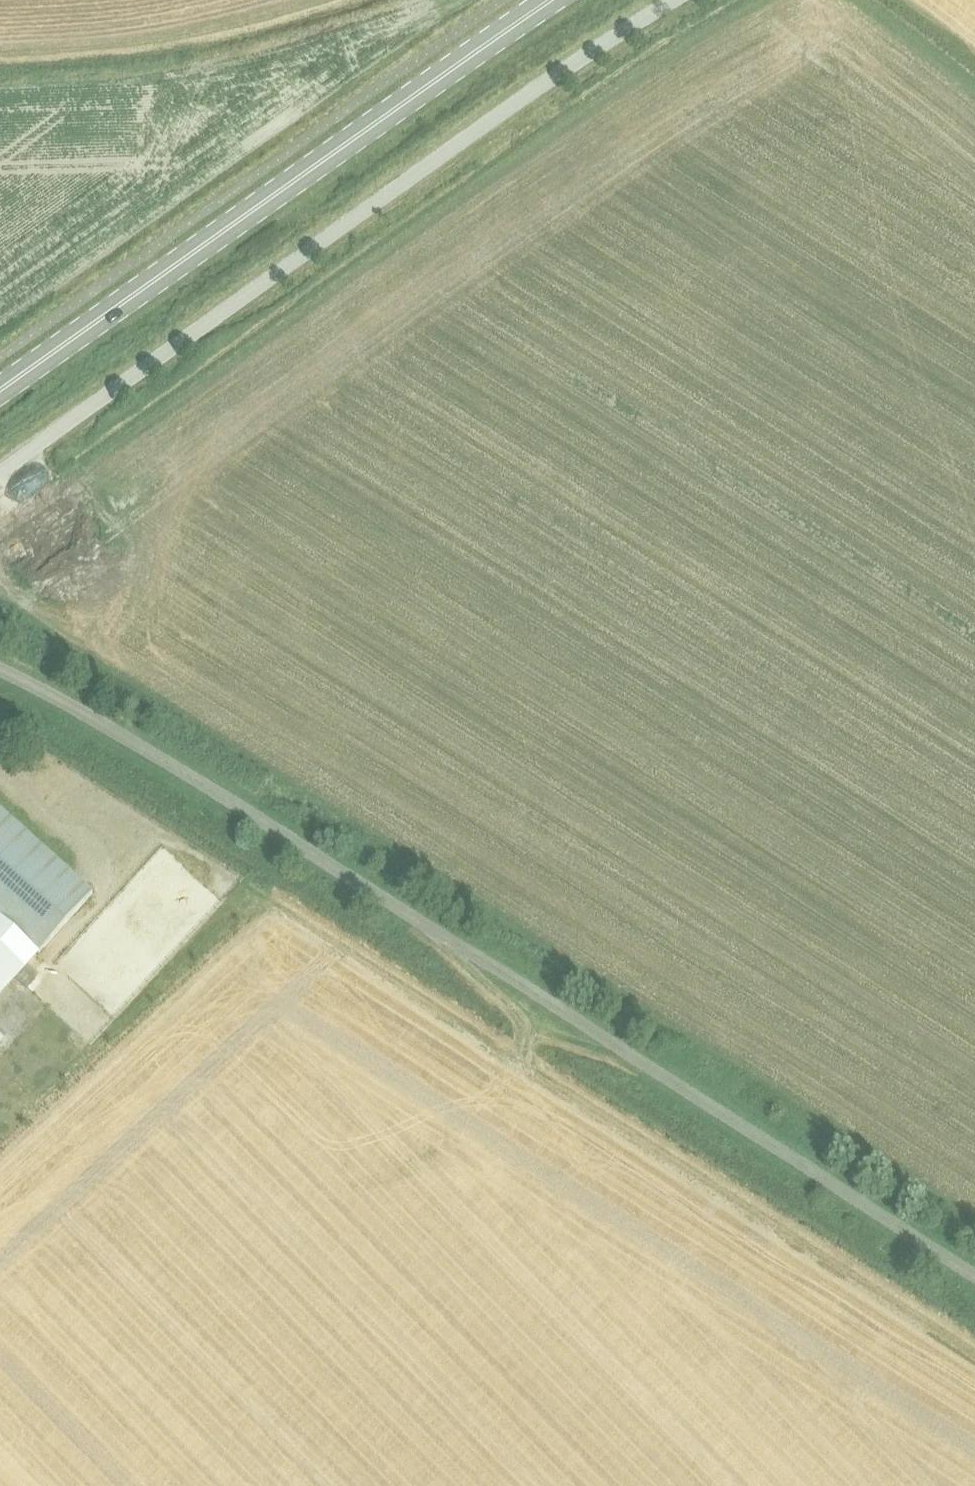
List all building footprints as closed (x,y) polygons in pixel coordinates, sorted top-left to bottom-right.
[(38,953),(90,895),(0,813),(0,919),(38,953)]
